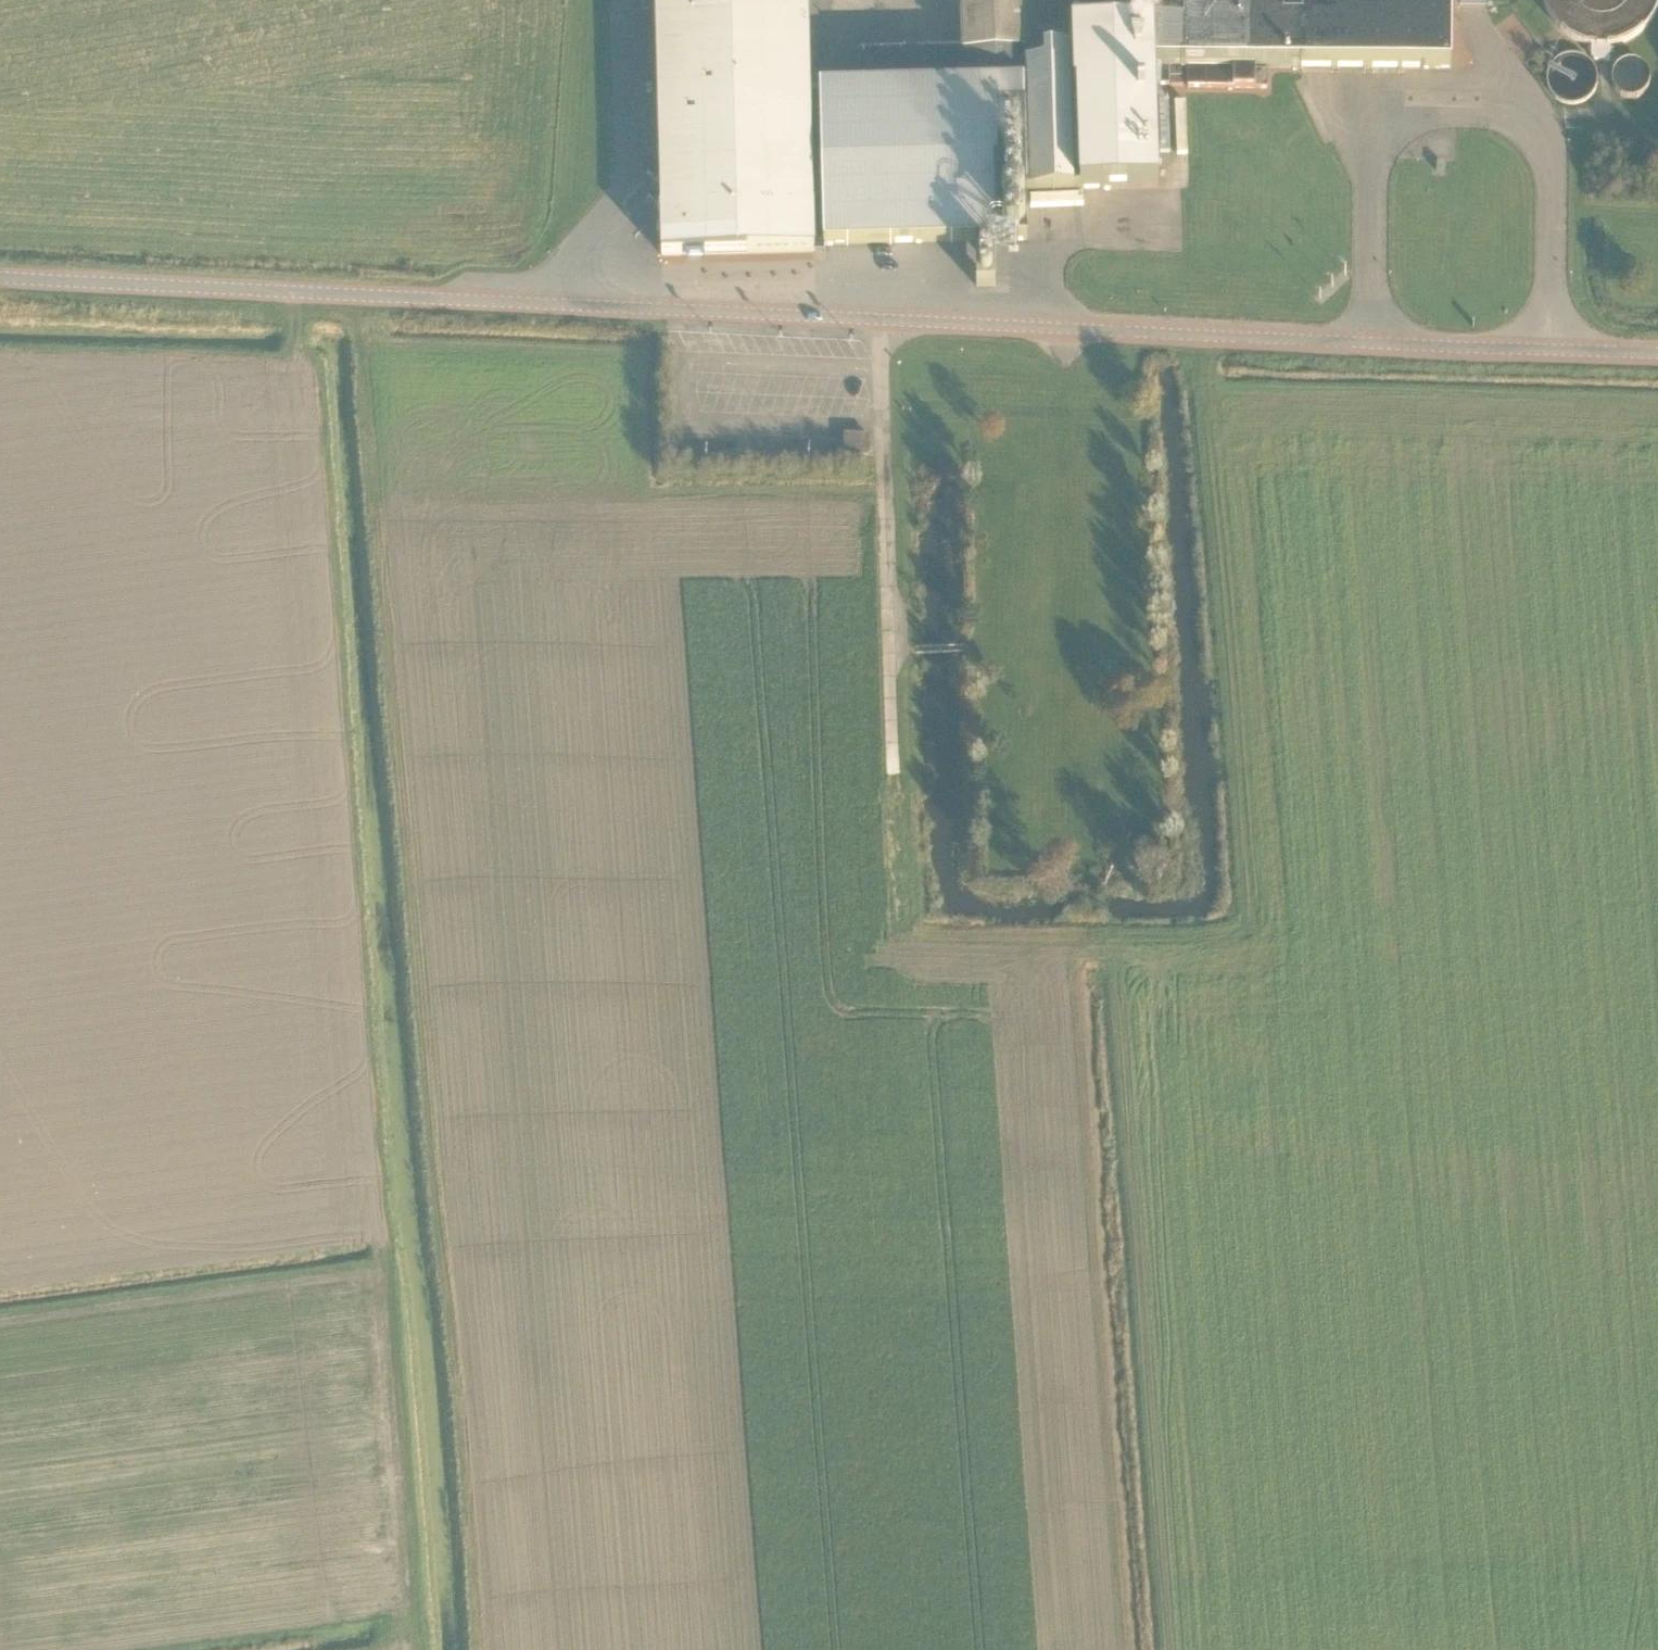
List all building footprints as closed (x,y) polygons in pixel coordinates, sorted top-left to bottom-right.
[(1122,10),(1089,10),(1089,28),(1072,28),(1072,50),(1043,50),(1043,63),(1029,63),(1029,0),(960,0),(961,51),(945,52),(855,55),(856,88),(805,90),(802,0),(649,0),(654,168),(643,180),(655,192),(643,204),(656,216),(657,260),(812,255),(811,248),(1027,241),(1026,192),(1157,186),(1154,86),(1154,85),(1153,72),(1153,67),(1169,67),(1180,67),(1186,67),(1186,86),(1266,89),(1267,71),(1253,70),(1253,68),(1294,68),(1294,71),(1371,71),(1384,72),(1445,72),(1446,0),(1122,0),(1122,10)] [(1538,7),(1542,17),(1546,25),(1552,33),(1561,40),(1570,45),(1579,49),(1590,51),(1600,51),(1611,49),(1622,44),(1632,38),(1638,32),(1645,23),(1651,9),(1653,0),(1537,0),(1538,7)] [(1645,63),(1627,67),(1630,80),(1648,77),(1645,63)] [(1180,75),(1180,67),(1169,67),(1169,85),(1182,85),(1182,75),(1180,75)] [(844,434),(844,457),(869,457),(870,435),(844,434)]
